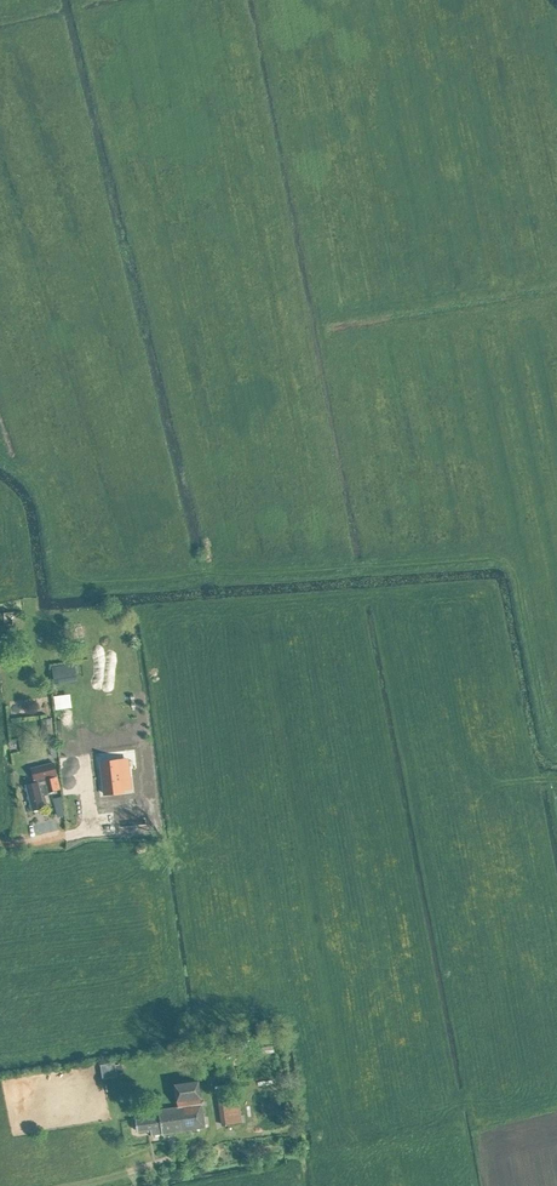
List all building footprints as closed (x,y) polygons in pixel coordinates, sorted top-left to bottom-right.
[(4,625),(13,625),(13,619),(22,619),(22,611),(3,612),(4,625)] [(53,682),(77,680),(75,662),(51,665),(53,682)] [(55,709),(72,706),(70,692),(53,695),(55,709)] [(43,739),(53,737),(51,718),(41,719),(43,739)] [(25,784),(32,810),(51,805),(48,792),(60,788),(53,761),(30,767),(34,782),(25,784)] [(85,797),(98,794),(92,767),(94,767),(94,763),(91,764),(91,766),(79,768),(85,797)] [(119,768),(100,772),(105,795),(124,791),(123,789),(131,788),(129,777),(121,779),(119,768)] [(114,811),(115,828),(147,827),(146,810),(114,811)] [(240,1047),(231,1044),(229,1051),(238,1054),(240,1047)] [(99,1063),(102,1077),(117,1073),(114,1059),(99,1063)] [(161,1133),(205,1127),(198,1081),(174,1084),(177,1106),(158,1109),(158,1113),(148,1114),(148,1117),(135,1119),(136,1130),(150,1128),(150,1131),(161,1130),(161,1133)] [(221,1125),(242,1122),(238,1098),(217,1101),(221,1125)]
